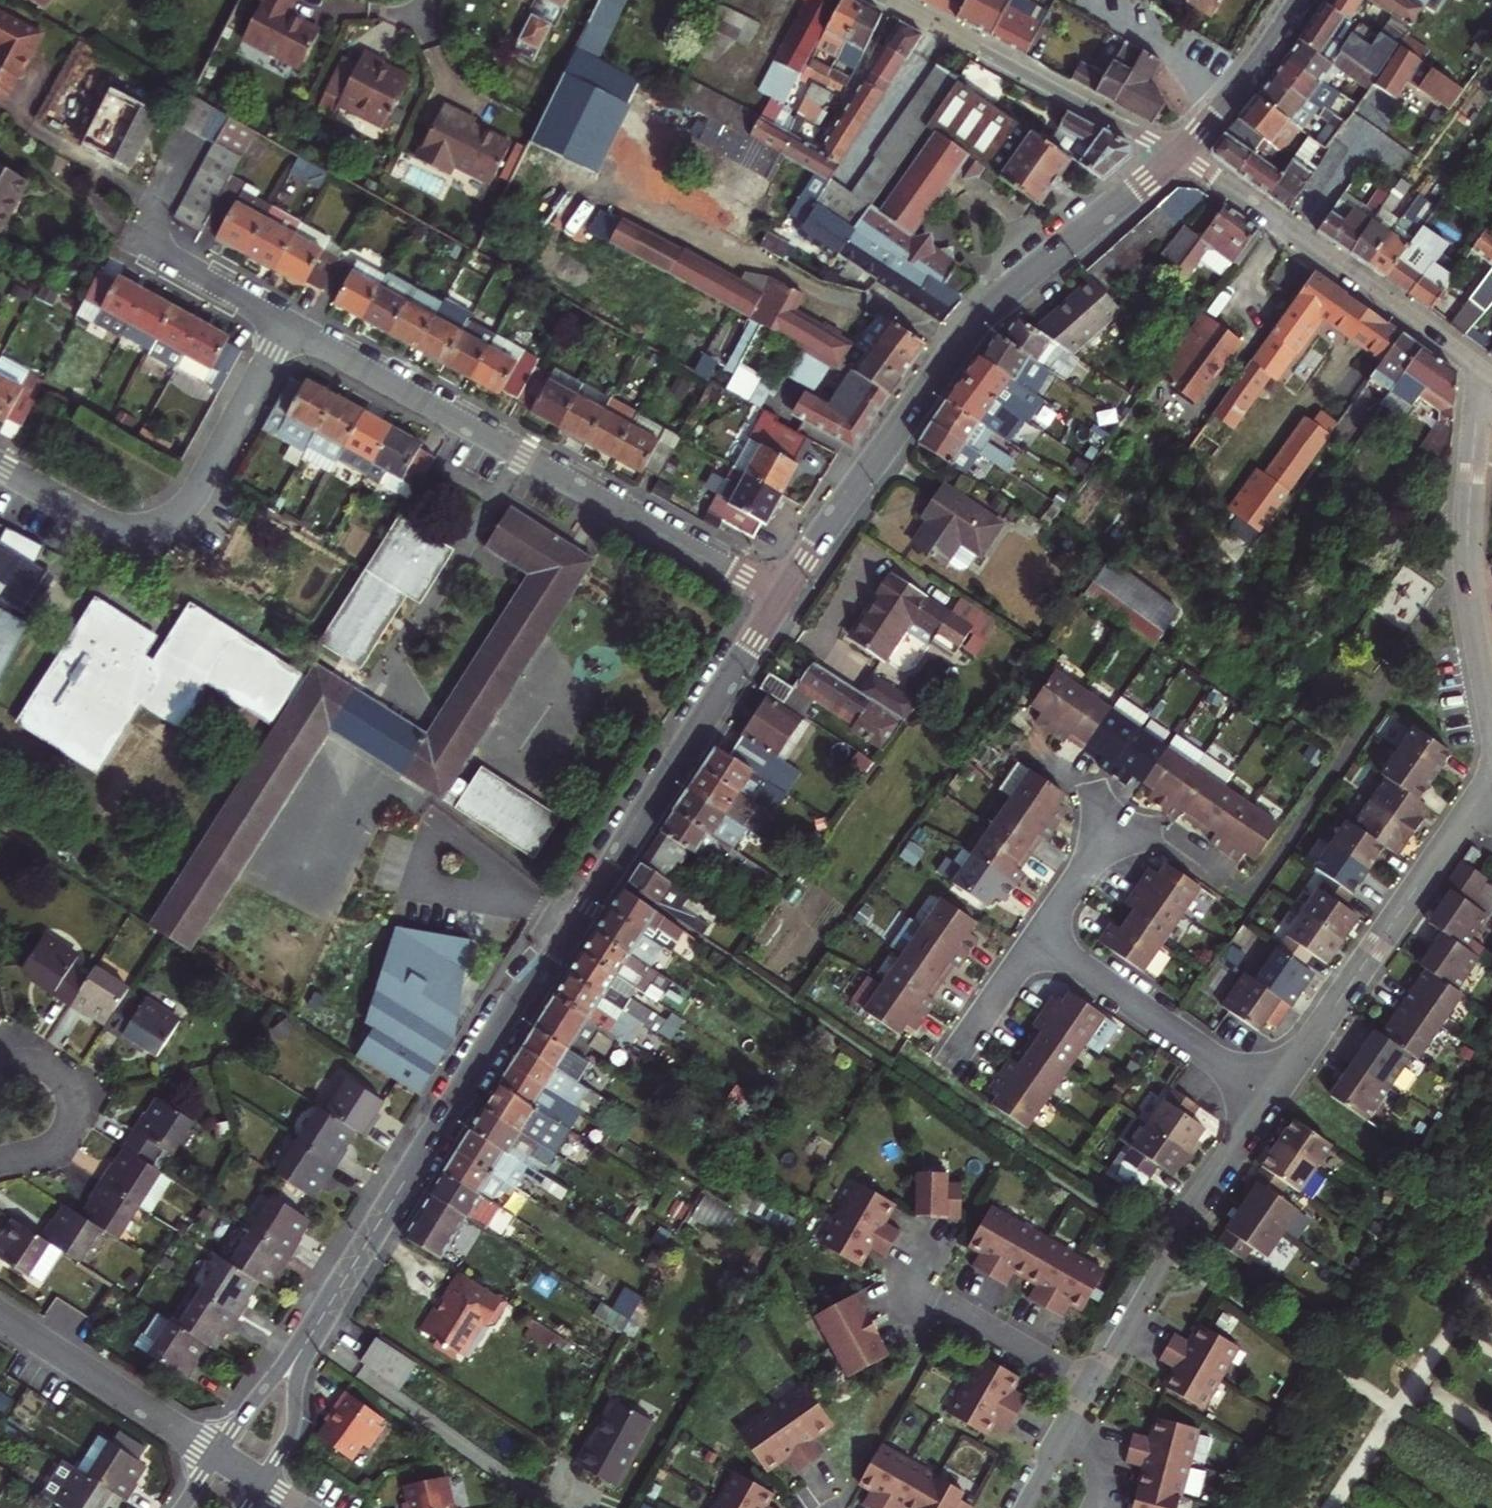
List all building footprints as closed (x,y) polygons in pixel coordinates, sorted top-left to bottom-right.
[(301,69),(320,32),(287,15),(295,0),(262,0),(242,40),(301,69)] [(533,19),(517,53),(536,62),(553,28),(557,30),(572,0),(537,0),(529,17),(533,19)] [(578,50),(598,62),(629,0),(602,0),(578,50)] [(840,0),(810,0),(812,1),(765,95),(774,99),(785,105),(840,0)] [(863,6),(853,0),(842,0),(808,68),(825,77),(832,65),(825,62),(827,57),(829,53),(832,55),(833,54),(837,56),(863,6)] [(955,19),(966,0),(921,0),(920,1),(955,19)] [(989,0),(966,0),(955,19),(956,20),(957,19),(973,28),(989,0)] [(1011,0),(989,0),(973,28),(990,37),(1011,0)] [(990,37),(1025,55),(1048,12),(1026,0),(1011,0),(990,37)] [(1213,17),(1223,0),(1183,0),(1213,17)] [(1328,6),(1350,23),(1358,11),(1367,17),(1375,5),(1390,17),(1374,39),(1363,31),(1346,57),(1376,78),(1398,47),(1405,36),(1425,9),(1416,4),(1410,0),(1332,0),(1328,6)] [(1416,4),(1425,9),(1438,17),(1448,0),(1419,0),(1416,4)] [(1363,31),(1350,23),(1328,6),(1322,2),(1297,40),(1338,69),(1346,57),(1363,31)] [(1374,39),(1390,17),(1375,5),(1367,17),(1358,11),(1350,23),(1363,31),(1374,39)] [(857,67),(882,15),(863,6),(837,56),(832,65),(825,77),(833,81),(841,86),(845,88),(852,76),(844,71),(848,63),(857,67)] [(721,8),(698,54),(716,62),(736,43),(749,50),(760,26),(721,8)] [(2,12),(0,16),(0,19),(16,28),(19,21),(2,12)] [(0,99),(3,101),(38,40),(29,35),(20,30),(16,28),(0,19),(0,99)] [(32,29),(24,24),(20,30),(29,35),(32,29)] [(906,63),(922,37),(899,24),(883,49),(906,63)] [(1398,47),(1421,62),(1425,58),(1430,52),(1405,36),(1398,47)] [(1338,69),(1297,40),(1283,58),(1321,83),(1330,72),(1335,75),(1336,75),(1341,70),(1367,90),(1372,84),(1376,78),(1346,57),(1338,69)] [(1081,62),(1071,80),(1151,123),(1164,105),(1153,85),(1149,82),(1161,63),(1143,51),(1126,42),(1114,63),(1113,62),(1104,76),(1081,62)] [(1372,84),(1390,97),(1394,101),(1408,83),(1416,87),(1451,109),(1463,91),(1429,67),(1421,62),(1398,47),(1376,78),(1372,84)] [(885,96),(906,63),(883,49),(868,73),(864,70),(863,82),(884,95),(885,96)] [(566,75),(627,105),(637,86),(598,62),(578,50),(566,75)] [(338,105),(385,129),(409,80),(383,67),(385,63),(366,53),(359,65),(338,105)] [(338,105),(359,65),(346,58),(320,107),(333,114),(338,105)] [(1321,83),(1283,58),(1270,76),(1341,127),(1356,106),(1346,100),(1337,113),(1323,103),(1332,91),(1327,87),(1321,83)] [(1432,63),(1425,58),(1421,62),(1429,67),(1432,63)] [(956,81),(958,78),(936,63),(873,154),(877,156),(851,195),(832,183),(829,186),(817,207),(854,231),(870,208),(923,129),(956,81)] [(825,77),(808,68),(800,83),(805,86),(810,77),(829,87),(833,81),(825,77)] [(1335,75),(1330,72),(1321,83),(1327,87),(1335,75)] [(600,160),(627,105),(566,75),(544,120),(541,126),(600,160)] [(1321,144),(1326,148),(1341,127),(1270,76),(1255,96),(1289,121),(1303,132),(1315,114),(1322,119),(1323,118),(1332,124),(1319,143),(1321,144)] [(686,79),(673,104),(750,144),(752,141),(763,119),(686,79)] [(838,92),(841,86),(833,81),(829,87),(838,92)] [(1042,206),(1072,162),(1045,143),(1029,133),(956,81),(923,129),(934,137),(880,214),(870,208),(854,231),(959,298),(977,283),(958,270),(959,269),(933,252),(934,250),(922,241),(921,243),(915,240),(920,232),(961,170),(973,179),(980,177),(986,169),(1031,199),(1042,206)] [(841,117),(862,130),(884,95),(863,82),(841,117)] [(1341,127),(1326,148),(1329,150),(1341,159),(1343,161),(1375,117),(1390,97),(1372,84),(1367,90),(1356,106),(1341,127)] [(804,100),(821,109),(829,95),(811,85),(804,100)] [(131,166),(154,118),(106,95),(83,142),(131,166)] [(1270,145),(1289,121),(1255,96),(1237,119),(1252,130),(1263,139),(1270,145)] [(750,144),(673,104),(663,99),(655,115),(701,139),(696,148),(770,187),(783,162),(778,159),(750,144)] [(763,119),(752,141),(780,156),(790,137),(786,134),(773,127),(785,105),(774,99),(763,119)] [(804,100),(791,125),(811,135),(816,126),(813,125),(821,109),(804,100)] [(1029,133),(1045,143),(1055,129),(1089,152),(1081,165),(1102,180),(1129,157),(1128,146),(1046,103),(1029,133)] [(188,131),(202,138),(216,112),(202,105),(188,131)] [(476,124),(478,121),(447,105),(420,158),(451,174),(456,165),(494,185),(515,144),(476,124)] [(216,112),(202,138),(215,145),(229,119),(216,112)] [(1434,121),(1426,116),(1414,132),(1422,139),(1434,121)] [(828,157),(841,164),(862,130),(841,117),(824,145),(826,147),(828,157)] [(255,133),(229,119),(215,145),(241,160),(255,133)] [(1303,132),(1289,121),(1270,145),(1277,149),(1280,152),(1293,135),(1304,143),(1309,136),(1303,132)] [(600,160),(541,126),(532,145),(593,174),(600,160)] [(1263,139),(1252,130),(1239,146),(1252,155),(1263,139)] [(1238,175),(1252,155),(1239,146),(1230,139),(1233,135),(1228,131),(1213,152),(1213,157),(1238,175)] [(1291,161),(1267,196),(1288,210),(1307,182),(1312,175),(1303,169),(1321,144),(1319,143),(1309,136),(1304,143),(1291,161)] [(828,157),(790,137),(780,156),(778,159),(783,162),(812,177),(828,185),(841,164),(828,157)] [(215,145),(209,157),(235,171),(241,160),(215,145)] [(1418,153),(1410,147),(1407,152),(1415,157),(1418,153)] [(1267,196),(1291,161),(1280,152),(1277,149),(1266,165),(1252,155),(1238,175),(1267,196)] [(1341,159),(1329,150),(1312,175),(1307,182),(1325,189),(1328,177),(1341,159)] [(303,154),(293,172),(323,188),(333,171),(303,154)] [(209,157),(202,169),(228,184),(231,179),(235,171),(209,157)] [(27,180),(0,166),(0,230),(27,180)] [(202,169),(195,181),(222,196),(228,184),(202,169)] [(828,185),(812,177),(799,202),(815,210),(817,207),(829,186),(828,185)] [(216,239),(246,256),(266,220),(272,209),(255,199),(258,194),(231,179),(228,184),(222,196),(216,208),(210,219),(205,228),(218,235),(216,239)] [(1387,200),(1376,217),(1372,222),(1351,255),(1368,266),(1400,221),(1390,213),(1410,186),(1401,179),(1387,200)] [(195,181),(189,193),(216,208),(222,196),(195,181)] [(663,194),(640,182),(618,222),(641,234),(663,194)] [(1185,217),(1208,197),(1198,190),(1178,189),(1168,198),(1185,217)] [(189,193),(183,204),(210,219),(216,208),(189,193)] [(1366,211),(1376,217),(1387,200),(1377,193),(1366,211)] [(1366,211),(1342,195),(1338,200),(1372,222),(1376,217),(1366,211)] [(1436,209),(1418,197),(1400,221),(1368,266),(1385,277),(1424,225),(1429,218),(1436,209)] [(1156,208),(1174,227),(1185,217),(1168,198),(1156,208)] [(1338,200),(1317,232),(1351,255),(1372,222),(1338,200)] [(176,217),(202,232),(205,228),(210,219),(183,204),(176,217)] [(1261,231),(1225,206),(1201,238),(1183,225),(1163,254),(1177,265),(1173,269),(1189,280),(1203,261),(1227,278),(1261,231)] [(1163,236),(1174,227),(1156,208),(1146,216),(1163,236)] [(266,220),(296,236),(302,225),(272,209),(266,220)] [(835,259),(837,256),(852,235),(814,211),(798,236),(835,259)] [(607,244),(618,222),(602,213),(591,235),(607,244)] [(1137,225),(1154,245),(1163,236),(1146,216),(1137,225)] [(266,220),(246,256),(276,272),(296,236),(266,220)] [(607,244),(836,368),(838,364),(854,345),(794,312),(802,297),(770,280),(762,295),(686,255),(682,255),(641,234),(618,222),(607,244)] [(331,241),(302,225),(296,236),(325,253),(331,241)] [(1126,234),(1144,254),(1154,245),(1137,225),(1126,234)] [(1436,261),(1448,243),(1424,225),(1385,277),(1431,310),(1455,275),(1436,261)] [(1473,250),(1472,251),(1491,265),(1491,234),(1487,230),(1473,250)] [(765,234),(758,248),(769,254),(776,240),(765,234)] [(1133,263),(1144,254),(1126,234),(1116,243),(1133,263)] [(877,281),(890,260),(852,235),(837,256),(876,282),(877,281)] [(308,284),(321,291),(338,260),(325,253),(296,236),(276,272),(305,288),(308,284)] [(776,240),(769,254),(787,264),(790,258),(784,255),(789,247),(776,240)] [(1105,252),(1122,272),(1133,263),(1116,243),(1105,252)] [(934,250),(933,252),(959,269),(961,267),(954,262),(954,246),(940,254),(934,250)] [(1112,281),(1122,272),(1105,252),(1095,261),(1112,281)] [(363,320),(386,278),(342,254),(338,260),(321,291),(337,299),(334,304),(363,320)] [(912,304),(925,282),(890,260),(877,281),(912,304)] [(1086,269),(1092,277),(1103,289),(1112,281),(1095,261),(1086,269)] [(417,287),(389,272),(386,278),(363,320),(391,335),(417,287)] [(126,337),(150,294),(118,276),(115,281),(100,273),(81,312),(126,337)] [(1315,274),(1297,297),(1250,361),(1178,462),(1196,475),(1306,322),(1331,341),(1338,331),(1365,350),(1381,362),(1400,335),(1315,274)] [(1484,285),(1485,286),(1473,301),(1471,299),(1450,324),(1465,336),(1491,305),(1491,276),(1484,285)] [(1103,289),(1092,277),(1034,330),(1063,349),(1071,355),(1121,310),(1103,289)] [(959,303),(956,301),(925,282),(912,304),(940,322),(942,323),(959,303)] [(444,302),(417,287),(391,335),(418,350),(444,302)] [(126,337),(153,353),(177,309),(150,294),(126,337)] [(472,317),(444,302),(418,350),(445,366),(472,318),(472,317)] [(177,309),(153,353),(152,354),(179,369),(204,324),(177,309)] [(1217,364),(1236,338),(1202,313),(1157,375),(1195,404),(1221,367),(1217,364)] [(911,362),(924,345),(879,314),(866,330),(911,362)] [(498,332),(472,318),(445,366),(472,380),(496,337),(498,332)] [(1018,319),(1003,339),(1050,371),(1065,381),(1073,368),(1058,357),(1063,349),(1034,330),(1018,319)] [(230,338),(204,324),(179,369),(195,378),(197,374),(211,382),(209,386),(220,391),(242,351),(227,343),(230,338)] [(900,378),(911,362),(866,330),(854,345),(900,378)] [(1050,371),(1003,339),(997,335),(982,359),(1034,395),(1050,371)] [(1383,405),(1421,350),(1400,335),(1381,362),(1374,372),(1360,390),(1382,406),(1383,405)] [(505,393),(518,400),(534,372),(540,361),(496,337),(472,380),(502,397),(505,393)] [(1240,341),(1236,338),(1217,364),(1221,367),(1240,341)] [(900,378),(854,345),(838,364),(842,367),(847,370),(887,396),(900,378)] [(1071,355),(1063,349),(1058,357),(1073,368),(1079,360),(1071,355)] [(1365,350),(1358,360),(1374,372),(1381,362),(1365,350)] [(1415,456),(1436,471),(1451,450),(1456,375),(1421,350),(1383,405),(1404,419),(1420,399),(1439,412),(1438,425),(1415,456)] [(1034,395),(982,359),(978,357),(962,379),(1023,420),(1027,423),(1042,400),(1034,395)] [(704,380),(712,366),(700,360),(692,374),(704,380)] [(1333,395),(1321,411),(1337,422),(1342,416),(1360,390),(1374,372),(1358,360),(1340,385),(1337,383),(1330,393),(1333,395)] [(0,362),(0,376),(38,396),(40,392),(44,385),(0,362)] [(739,366),(725,392),(757,410),(771,384),(739,366)] [(578,396),(584,386),(554,369),(548,380),(534,372),(518,400),(532,408),(529,412),(560,429),(578,396)] [(887,396),(847,370),(826,406),(811,396),(797,420),(852,449),(865,427),(867,428),(887,396)] [(0,376),(0,422),(3,424),(6,419),(22,428),(38,396),(0,376)] [(261,429),(274,436),(278,429),(308,446),(335,396),(305,380),(302,384),(290,378),(261,429)] [(1023,420),(962,379),(946,401),(995,433),(1009,442),(1023,420)] [(584,386),(578,396),(605,411),(611,400),(584,386)] [(334,469),(338,460),(365,412),(335,396),(308,446),(304,453),(334,469)] [(605,411),(578,396),(560,429),(587,444),(605,411)] [(611,400),(605,411),(587,444),(614,459),(638,415),(611,400)] [(995,433),(946,401),(932,422),(979,454),(1006,472),(1012,463),(986,446),(995,433)] [(1258,531),(1337,422),(1321,411),(1316,418),(1314,417),(1310,423),(1305,419),(1264,476),(1229,450),(1200,490),(1237,517),(1258,531)] [(365,412),(338,460),(366,475),(393,427),(365,412)] [(731,466),(781,494),(797,464),(792,462),(805,439),(759,414),(731,466)] [(681,439),(638,415),(614,459),(644,475),(647,471),(659,478),(681,439)] [(1347,419),(1342,416),(1337,422),(1342,426),(1347,419)] [(979,454),(932,422),(917,445),(964,475),(979,454)] [(420,443),(393,427),(366,475),(409,498),(434,457),(418,448),(420,443)] [(274,436),(304,453),(308,446),(278,429),(274,436)] [(809,442),(805,439),(792,462),(797,464),(809,442)] [(731,466),(716,458),(691,504),(751,537),(760,522),(764,524),(781,494),(731,466)] [(1087,466),(1076,459),(1070,467),(1082,475),(1087,466)] [(979,554),(980,554),(1000,523),(942,485),(919,521),(925,525),(913,544),(944,563),(945,562),(965,575),(979,554)] [(444,791),(590,559),(508,507),(484,546),(526,573),(425,733),(399,774),(535,858),(560,819),(479,768),(458,800),(444,791)] [(397,516),(364,570),(320,641),(358,666),(403,594),(417,602),(450,550),(397,516)] [(1230,569),(1258,531),(1237,517),(1210,554),(1230,569)] [(24,628),(7,620),(13,608),(20,613),(25,604),(32,609),(51,577),(32,562),(39,545),(3,530),(0,537),(0,674),(24,628)] [(1083,593),(1127,625),(1152,643),(1178,609),(1108,558),(1083,593)] [(877,597),(865,615),(862,614),(848,636),(883,659),(903,627),(928,643),(931,639),(952,652),(967,630),(972,633),(967,642),(976,649),(995,620),(958,596),(948,613),(887,574),(874,595),(877,597)] [(327,727),(352,687),(314,662),(304,678),(300,685),(193,618),(158,671),(143,662),(147,655),(157,639),(93,598),(15,719),(92,769),(137,700),(176,725),(205,681),(274,725),(147,925),(186,950),(327,727)] [(300,685),(304,678),(191,606),(155,661),(147,655),(143,662),(158,671),(193,618),(300,685)] [(1081,691),(1089,680),(1061,661),(1054,672),(1081,691)] [(901,719),(857,691),(814,663),(798,690),(851,724),(848,729),(882,752),(905,722),(901,719)] [(1052,732),(1081,691),(1054,672),(1030,705),(1041,712),(1035,721),(1052,732)] [(870,673),(857,691),(901,719),(914,701),(870,673)] [(759,689),(781,703),(790,689),(768,674),(759,689)] [(1109,710),(1117,699),(1089,680),(1081,691),(1109,710)] [(425,733),(352,687),(327,727),(399,774),(425,733)] [(796,693),(790,689),(781,703),(803,717),(810,706),(794,695),(796,693)] [(851,724),(798,690),(796,693),(794,695),(810,706),(848,729),(851,724)] [(1083,747),(1109,710),(1081,691),(1052,732),(1065,741),(1070,733),(1075,736),(1072,740),(1083,747)] [(728,757),(784,793),(799,770),(777,756),(800,720),(766,699),(728,757)] [(1109,710),(1083,747),(1096,756),(1099,753),(1104,756),(1098,765),(1109,772),(1138,729),(1145,719),(1117,699),(1109,710)] [(1277,735),(1264,727),(1257,737),(1270,746),(1277,735)] [(1450,754),(1413,728),(1398,750),(1435,776),(1450,754)] [(1138,729),(1109,772),(1111,774),(1126,783),(1132,775),(1142,782),(1165,748),(1138,729)] [(1200,757),(1172,738),(1165,748),(1142,782),(1152,790),(1146,798),(1164,810),(1193,768),(1200,757)] [(778,802),(784,793),(728,757),(714,748),(701,769),(751,801),(759,789),(778,802)] [(1386,777),(1418,799),(1435,776),(1398,750),(1381,774),(1386,777)] [(850,771),(862,779),(874,763),(861,755),(850,771)] [(1200,757),(1193,768),(1221,787),(1228,777),(1200,757)] [(1060,803),(1067,795),(1020,763),(1002,789),(1013,797),(1056,826),(1068,808),(1060,803)] [(1310,780),(1317,769),(1311,765),(1304,776),(1310,780)] [(1194,825),(1221,787),(1193,768),(1164,810),(1170,814),(1176,818),(1181,810),(1185,813),(1182,817),(1194,825)] [(687,790),(723,814),(744,828),(753,833),(762,820),(774,827),(779,819),(751,801),(701,769),(687,790)] [(1426,804),(1418,799),(1386,777),(1369,801),(1416,833),(1424,821),(1418,816),(1426,804)] [(1250,807),(1221,787),(1194,825),(1208,835),(1211,831),(1215,834),(1210,842),(1220,849),(1250,807)] [(723,814),(687,790),(673,811),(710,835),(731,848),(744,828),(723,814)] [(1048,837),(1056,826),(1013,797),(994,825),(1033,852),(1042,838),(1038,836),(1041,832),(1048,837)] [(1407,845),(1416,833),(1369,801),(1353,825),(1385,847),(1393,853),(1401,841),(1407,845)] [(1432,809),(1426,804),(1418,816),(1424,821),(1432,809)] [(1255,861),(1278,827),(1250,807),(1220,849),(1239,862),(1245,854),(1255,861)] [(688,851),(694,855),(698,849),(721,864),(720,865),(736,875),(734,878),(758,893),(771,874),(731,848),(710,835),(673,811),(640,862),(668,881),(688,851)] [(1332,845),(1369,870),(1385,847),(1353,825),(1348,822),(1332,845)] [(1033,852),(994,825),(974,854),(1016,884),(1025,871),(1018,865),(1021,861),(1025,863),(1033,852)] [(1407,845),(1401,841),(1393,853),(1399,857),(1407,845)] [(1317,867),(1328,875),(1354,892),(1369,870),(1332,845),(1317,867)] [(1462,862),(1480,875),(1489,861),(1472,848),(1462,862)] [(698,849),(694,855),(718,870),(720,865),(721,864),(698,849)] [(1005,900),(1016,884),(974,854),(966,849),(956,863),(950,859),(941,872),(990,906),(998,894),(1005,900)] [(705,906),(668,881),(640,862),(626,884),(703,936),(710,925),(698,916),(705,906)] [(1138,886),(1182,916),(1201,888),(1167,864),(1159,875),(1150,868),(1138,886)] [(1488,883),(1478,877),(1461,864),(1453,876),(1480,895),(1488,883)] [(1328,875),(1302,912),(1343,940),(1358,917),(1344,908),(1354,893),(1354,892),(1328,875)] [(1444,888),(1450,892),(1471,907),(1480,895),(1453,876),(1444,888)] [(1127,921),(1162,944),(1182,916),(1138,886),(1126,903),(1135,910),(1127,921)] [(684,932),(622,889),(608,912),(664,948),(671,952),(684,932)] [(1450,892),(1428,924),(1442,934),(1464,949),(1486,918),(1471,907),(1450,892)] [(978,924),(943,899),(925,925),(968,955),(980,936),(973,931),(978,924)] [(608,912),(594,934),(650,969),(664,948),(608,912)] [(1302,912),(1277,948),(1303,967),(1312,955),(1326,964),(1343,940),(1302,912)] [(906,953),(925,925),(913,917),(893,945),(906,953)] [(1142,973),(1162,944),(1127,921),(1119,933),(1110,927),(1098,944),(1142,973)] [(961,965),(968,955),(925,925),(906,953),(944,980),(954,967),(950,965),(953,959),(961,965)] [(353,1055),(416,1095),(452,1038),(467,940),(395,927),(391,937),(395,940),(388,951),(396,956),(374,991),(381,996),(363,1023),(371,1028),(353,1055)] [(581,955),(636,991),(644,979),(658,989),(659,989),(665,979),(650,969),(594,934),(581,955)] [(1464,949),(1442,934),(1420,966),(1426,971),(1456,992),(1479,959),(1464,949)] [(46,936),(23,970),(39,980),(36,985),(70,1007),(89,977),(72,966),(78,956),(46,936)] [(1228,943),(1219,956),(1235,968),(1244,955),(1228,943)] [(1277,948),(1254,980),(1291,1006),(1313,974),(1303,967),(1277,948)] [(944,980),(906,953),(886,981),(929,1010),(937,999),(929,994),(932,990),(936,992),(944,980)] [(651,1000),(636,991),(581,955),(568,975),(640,1022),(660,1035),(673,1014),(651,1000)] [(129,989),(96,968),(89,977),(70,1007),(87,1018),(90,1013),(106,1023),(122,999),(129,989)] [(1456,992),(1426,971),(1403,1004),(1439,1029),(1462,995),(1456,992)] [(857,998),(869,1006),(886,981),(874,973),(857,998)] [(1274,1029),(1291,1006),(1254,980),(1244,974),(1221,1007),(1227,1011),(1258,1032),(1264,1022),(1274,1029)] [(554,997),(627,1043),(640,1022),(568,975),(554,997)] [(644,979),(636,991),(651,1000),(658,989),(644,979)] [(867,1010),(902,1034),(910,1022),(917,1027),(929,1010),(886,981),(869,1006),(867,1010)] [(1121,1023),(1072,989),(1061,1005),(1052,999),(1040,1016),(1084,1045),(1099,1056),(1121,1023)] [(554,997),(536,1027),(584,1058),(591,1047),(606,1056),(613,1043),(625,1051),(627,1048),(641,1057),(643,1056),(645,1055),(627,1043),(554,997)] [(138,1009),(122,999),(106,1023),(103,1028),(137,1051),(140,1046),(156,1056),(178,1021),(145,999),(138,1009)] [(1417,1061),(1439,1029),(1403,1004),(1381,1036),(1411,1057),(1417,1061)] [(1033,1033),(1025,1046),(1064,1073),(1084,1045),(1040,1016),(1032,1028),(1041,1034),(1039,1037),(1033,1033)] [(536,1027),(523,1048),(579,1083),(592,1063),(584,1058),(536,1027)] [(1388,1090),(1411,1057),(1381,1036),(1376,1032),(1353,1065),(1388,1090)] [(1064,1073),(1025,1046),(1016,1058),(1021,1062),(1018,1067),(1009,1061),(1002,1072),(1045,1101),(1064,1073)] [(523,1048),(511,1067),(563,1100),(576,1109),(582,1099),(605,1113),(611,1104),(599,1096),(586,1088),(579,1083),(523,1048)] [(1140,1067),(1131,1061),(1125,1070),(1134,1076),(1140,1067)] [(1366,1122),(1388,1090),(1353,1065),(1331,1097),(1366,1122)] [(511,1067),(499,1086),(550,1119),(563,1100),(511,1067)] [(998,1095),(991,1106),(1025,1130),(1045,1101),(1002,1072),(990,1090),(998,1095)] [(346,1076),(325,1110),(354,1129),(365,1136),(376,1119),(372,1117),(382,1100),(346,1076)] [(592,1077),(586,1088),(599,1096),(605,1085),(592,1077)] [(744,1092),(733,1085),(723,1101),(734,1108),(744,1092)] [(550,1119),(499,1086),(484,1110),(555,1155),(556,1155),(570,1132),(550,1119)] [(1199,1108),(1173,1090),(1149,1125),(1188,1152),(1204,1129),(1191,1120),(1199,1108)] [(144,1113),(122,1147),(126,1150),(152,1166),(163,1149),(173,1156),(194,1122),(159,1100),(149,1116),(144,1113)] [(576,1109),(563,1100),(550,1119),(570,1132),(582,1112),(576,1109)] [(316,1105),(294,1138),(336,1165),(347,1148),(343,1145),(354,1129),(325,1110),(316,1105)] [(471,1131),(533,1169),(538,1161),(548,1167),(555,1155),(484,1110),(471,1131)] [(1313,1172),(1330,1147),(1293,1121),(1276,1145),(1313,1172)] [(1123,1162),(1149,1180),(1158,1167),(1172,1176),(1188,1152),(1149,1125),(1123,1162)] [(471,1131),(458,1151),(515,1187),(523,1174),(562,1198),(567,1190),(533,1169),(471,1131)] [(294,1138),(272,1173),(310,1197),(321,1179),(325,1181),(336,1165),(294,1138)] [(1276,1145),(1261,1167),(1293,1190),(1298,1193),(1313,1172),(1276,1145)] [(152,1166),(126,1150),(116,1167),(111,1164),(100,1180),(140,1206),(149,1212),(171,1178),(152,1166)] [(458,1151),(444,1173),(490,1202),(498,1189),(509,1196),(515,1187),(458,1151)] [(1123,1162),(1112,1178),(1138,1195),(1149,1180),(1123,1162)] [(1283,1204),(1293,1190),(1261,1167),(1251,1181),(1257,1185),(1242,1206),(1280,1234),(1295,1212),(1283,1204)] [(916,1214),(960,1222),(966,1189),(952,1186),(954,1177),(924,1171),(916,1214)] [(490,1202),(444,1173),(431,1193),(468,1217),(487,1228),(499,1208),(490,1202)] [(838,1211),(892,1242),(900,1228),(884,1218),(893,1202),(857,1179),(838,1211)] [(118,1240),(140,1206),(100,1180),(89,1198),(94,1201),(83,1218),(101,1229),(118,1240)] [(741,1186),(730,1207),(746,1216),(749,1210),(756,1196),(741,1186)] [(468,1217),(431,1193),(404,1236),(441,1259),(468,1217)] [(271,1195),(250,1229),(290,1255),(301,1237),(297,1235),(307,1218),(271,1195)] [(774,1207),(756,1196),(749,1210),(765,1220),(774,1207)] [(39,1236),(62,1252),(79,1262),(101,1229),(83,1218),(65,1206),(54,1223),(50,1220),(39,1236)] [(1264,1259),(1280,1234),(1242,1206),(1216,1243),(1244,1262),(1252,1250),(1264,1259)] [(986,1280),(1017,1227),(986,1210),(964,1249),(978,1257),(970,1271),(986,1280)] [(892,1242),(838,1211),(821,1240),(859,1262),(868,1246),(885,1255),(892,1242)] [(28,1278),(30,1274),(42,1283),(62,1252),(39,1236),(14,1221),(3,1237),(0,1235),(0,1259),(28,1278)] [(1014,1276),(1026,1282),(1048,1244),(1017,1227),(986,1280),(1005,1291),(1014,1276)] [(229,1263),(256,1280),(264,1286),(276,1268),(279,1271),(290,1255),(250,1229),(229,1263)] [(1046,1314),(1077,1260),(1048,1244),(1026,1282),(1039,1289),(1030,1305),(1046,1314)] [(220,1257),(198,1292),(238,1317),(250,1300),(245,1297),(256,1280),(229,1263),(220,1257)] [(1077,1260),(1046,1314),(1065,1325),(1077,1305),(1087,1311),(1106,1276),(1077,1260)] [(432,1309),(418,1332),(434,1342),(437,1351),(451,1360),(454,1355),(464,1338),(469,1341),(479,1326),(484,1329),(486,1326),(493,1324),(504,1304),(459,1275),(444,1299),(442,1302),(445,1307),(440,1314),(433,1310),(432,1309)] [(643,1297),(629,1289),(616,1309),(631,1319),(641,1300),(643,1297)] [(238,1317),(198,1292),(177,1325),(204,1342),(213,1348),(224,1330),(228,1333),(238,1317)] [(441,1299),(433,1310),(440,1314),(445,1307),(442,1302),(444,1299),(441,1299)] [(837,1349),(878,1330),(864,1299),(822,1319),(837,1349)] [(648,1304),(641,1300),(631,1319),(625,1331),(635,1337),(647,1316),(643,1314),(648,1304)] [(616,1309),(603,1301),(594,1315),(623,1334),(625,1331),(631,1319),(616,1309)] [(129,1341),(147,1354),(187,1379),(198,1361),(194,1358),(204,1342),(177,1325),(154,1310),(140,1331),(137,1329),(129,1341)] [(562,1338),(529,1318),(525,1324),(531,1327),(527,1333),(549,1347),(553,1341),(558,1344),(562,1338)] [(1167,1346),(1221,1376),(1240,1344),(1203,1323),(1192,1341),(1175,1331),(1167,1346)] [(878,1330),(837,1349),(851,1378),(891,1359),(878,1330)] [(360,1363),(377,1375),(399,1390),(416,1363),(376,1338),(360,1363)] [(459,1358),(469,1341),(464,1338),(454,1355),(459,1358)] [(1221,1376),(1167,1346),(1159,1359),(1177,1369),(1166,1387),(1203,1407),(1221,1376)] [(967,1379),(1020,1409),(1027,1396),(1012,1388),(1018,1378),(980,1356),(967,1379)] [(1020,1409),(967,1379),(950,1409),(987,1430),(997,1414),(1012,1423),(1020,1409)] [(776,1407),(816,1463),(826,1455),(814,1439),(835,1425),(807,1385),(776,1407)] [(328,1423),(318,1437),(350,1459),(362,1443),(368,1447),(382,1428),(376,1424),(380,1417),(343,1391),(331,1408),(336,1412),(328,1423)] [(656,1421),(616,1399),(580,1466),(620,1488),(656,1421)] [(816,1463),(776,1407),(745,1431),(773,1470),(791,1457),(802,1473),(816,1463)] [(336,1412),(331,1408),(324,1419),(328,1423),(336,1412)] [(1119,1447),(1178,1460),(1186,1425),(1145,1415),(1140,1438),(1122,1434),(1119,1447)] [(119,1431),(111,1443),(137,1460),(145,1448),(119,1431)] [(74,1467),(116,1494),(127,1501),(138,1483),(134,1481),(144,1464),(137,1460),(111,1443),(96,1433),(74,1467)] [(1178,1460),(1119,1447),(1115,1463),(1134,1467),(1129,1488),(1170,1497),(1178,1460)] [(912,1466),(880,1449),(859,1486),(878,1496),(871,1507),(888,1507),(912,1466)] [(63,1507),(101,1507),(102,1507),(107,1507),(116,1494),(74,1467),(61,1459),(40,1493),(63,1507)] [(941,1482),(912,1466),(888,1507),(927,1507),(941,1482)] [(737,1507),(767,1507),(759,1504),(767,1489),(731,1468),(715,1496),(737,1507)] [(448,1479),(407,1488),(410,1504),(403,1506),(403,1507),(454,1507),(448,1479)] [(927,1507),(970,1507),(960,1502),(964,1494),(941,1482),(927,1507)] [(1170,1497),(1129,1488),(1124,1507),(1167,1507),(1170,1497)] [(715,1496),(708,1507),(737,1507),(715,1496)]
